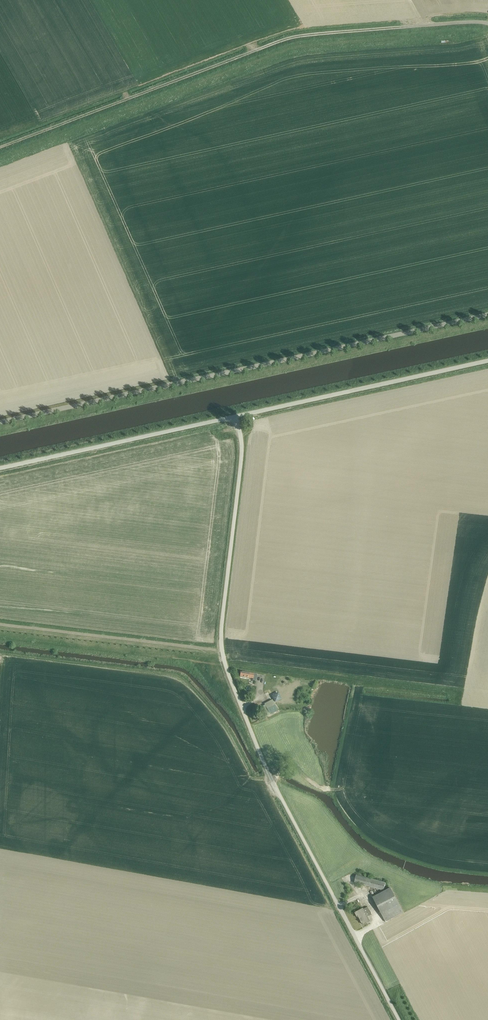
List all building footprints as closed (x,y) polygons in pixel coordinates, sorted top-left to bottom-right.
[(257,674),(240,671),(240,676),(253,679),(253,681),(256,681),(257,674)] [(278,711),(272,700),(264,704),(265,705),(261,706),(267,716),(278,711)] [(383,890),(385,883),(356,875),(354,883),(383,890)] [(385,922),(403,913),(390,888),(372,898),(373,898),(385,922)] [(367,917),(372,914),(368,907),(363,909),(363,908),(355,913),(357,916),(358,916),(362,924),(366,922),(366,923),(370,921),(367,917)]
